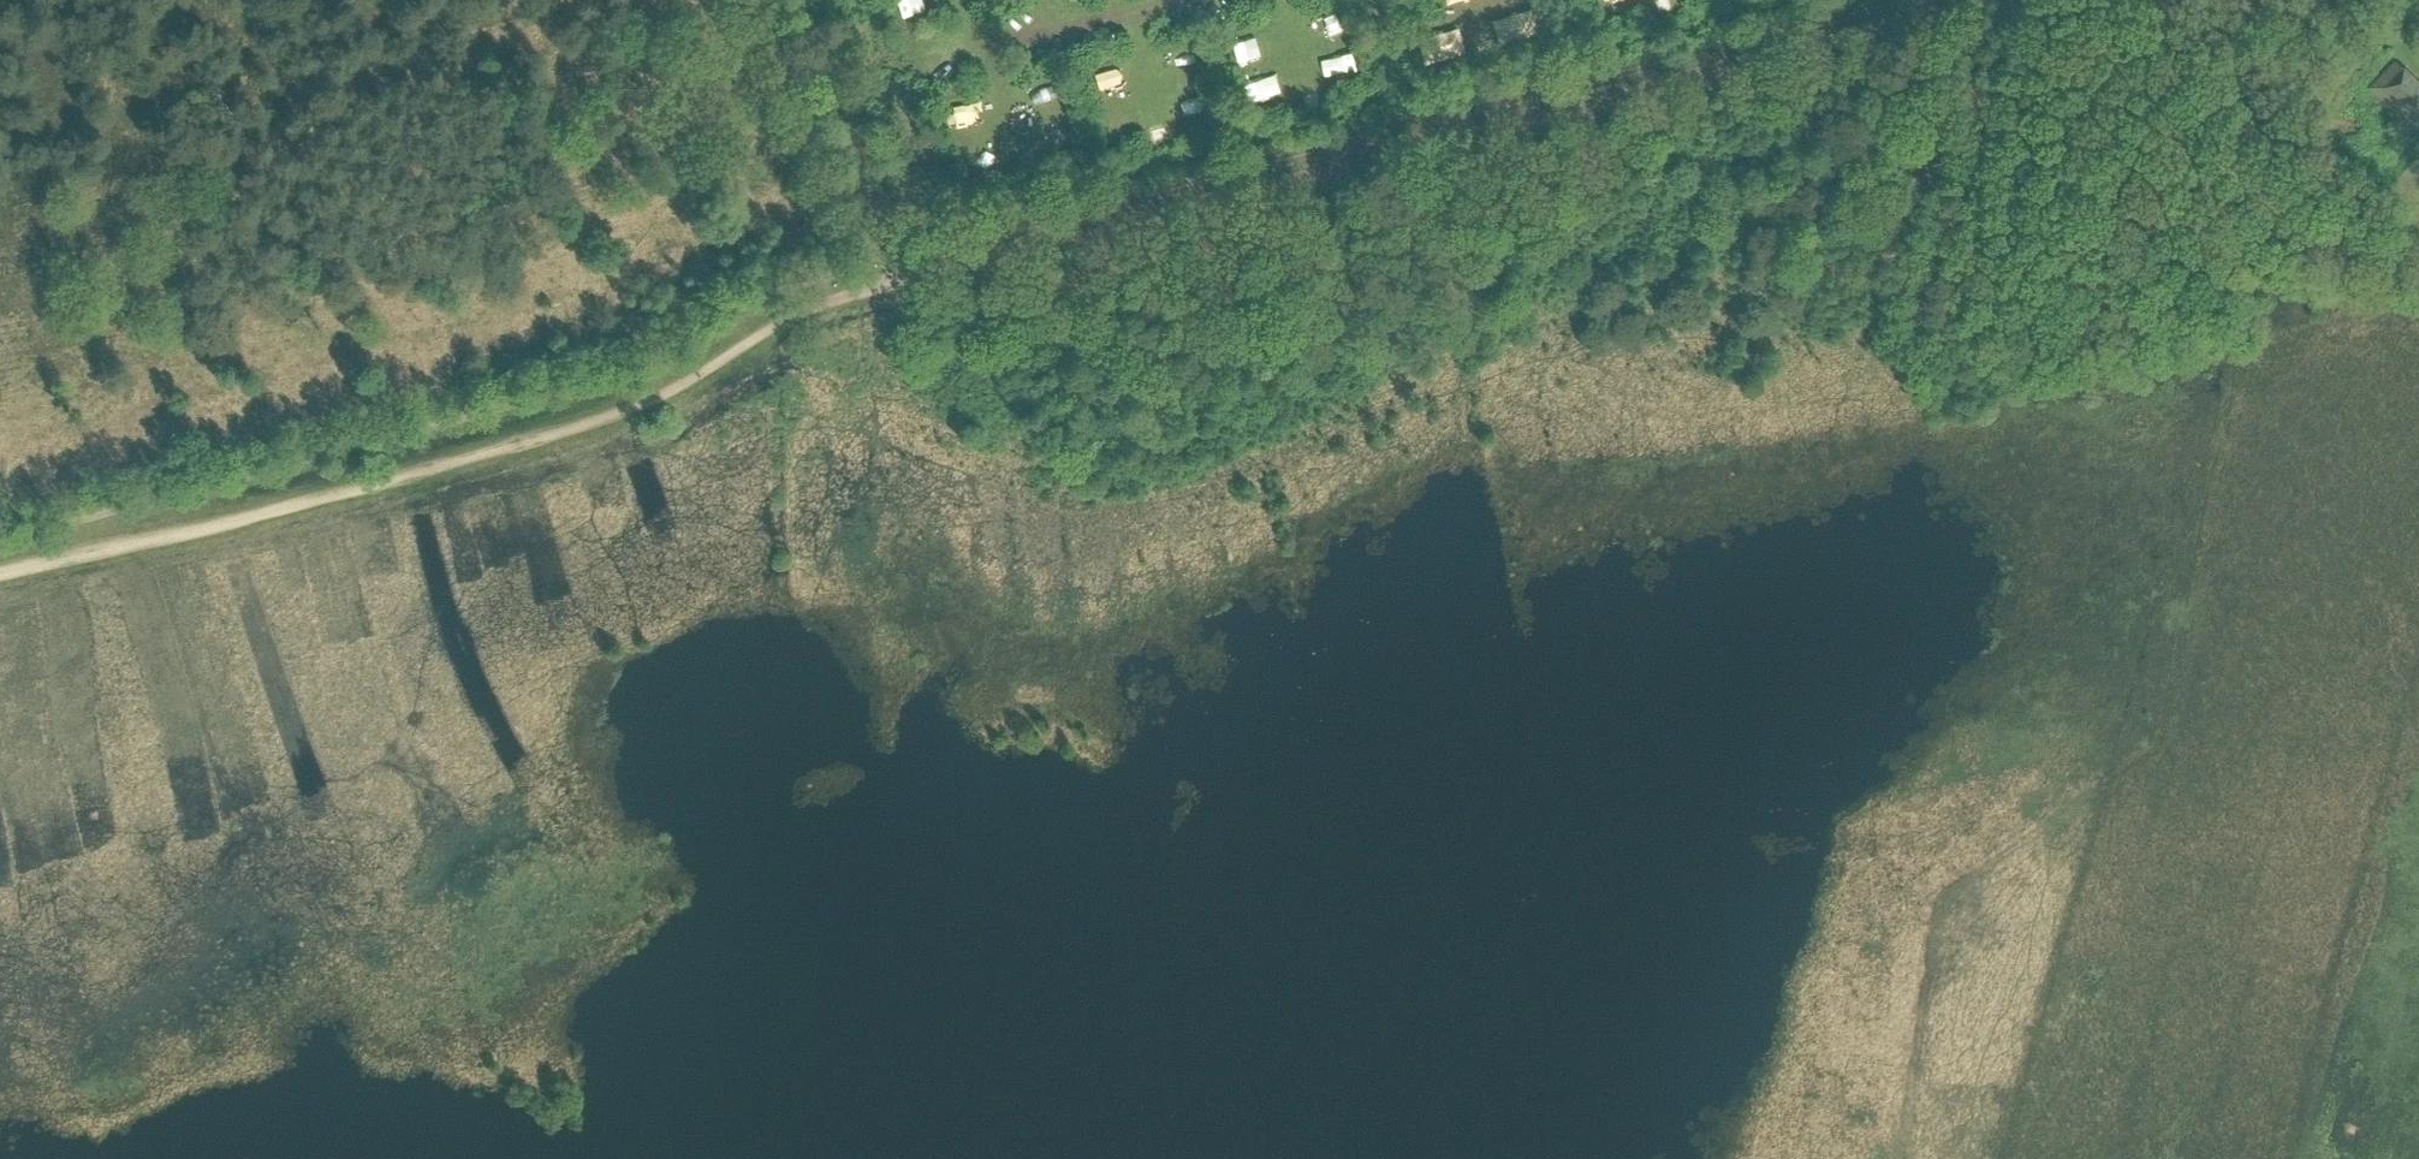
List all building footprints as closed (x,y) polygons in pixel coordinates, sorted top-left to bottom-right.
[(2413,135),(2418,129),(2418,88),(2396,65),(2369,90),(2413,135)]
